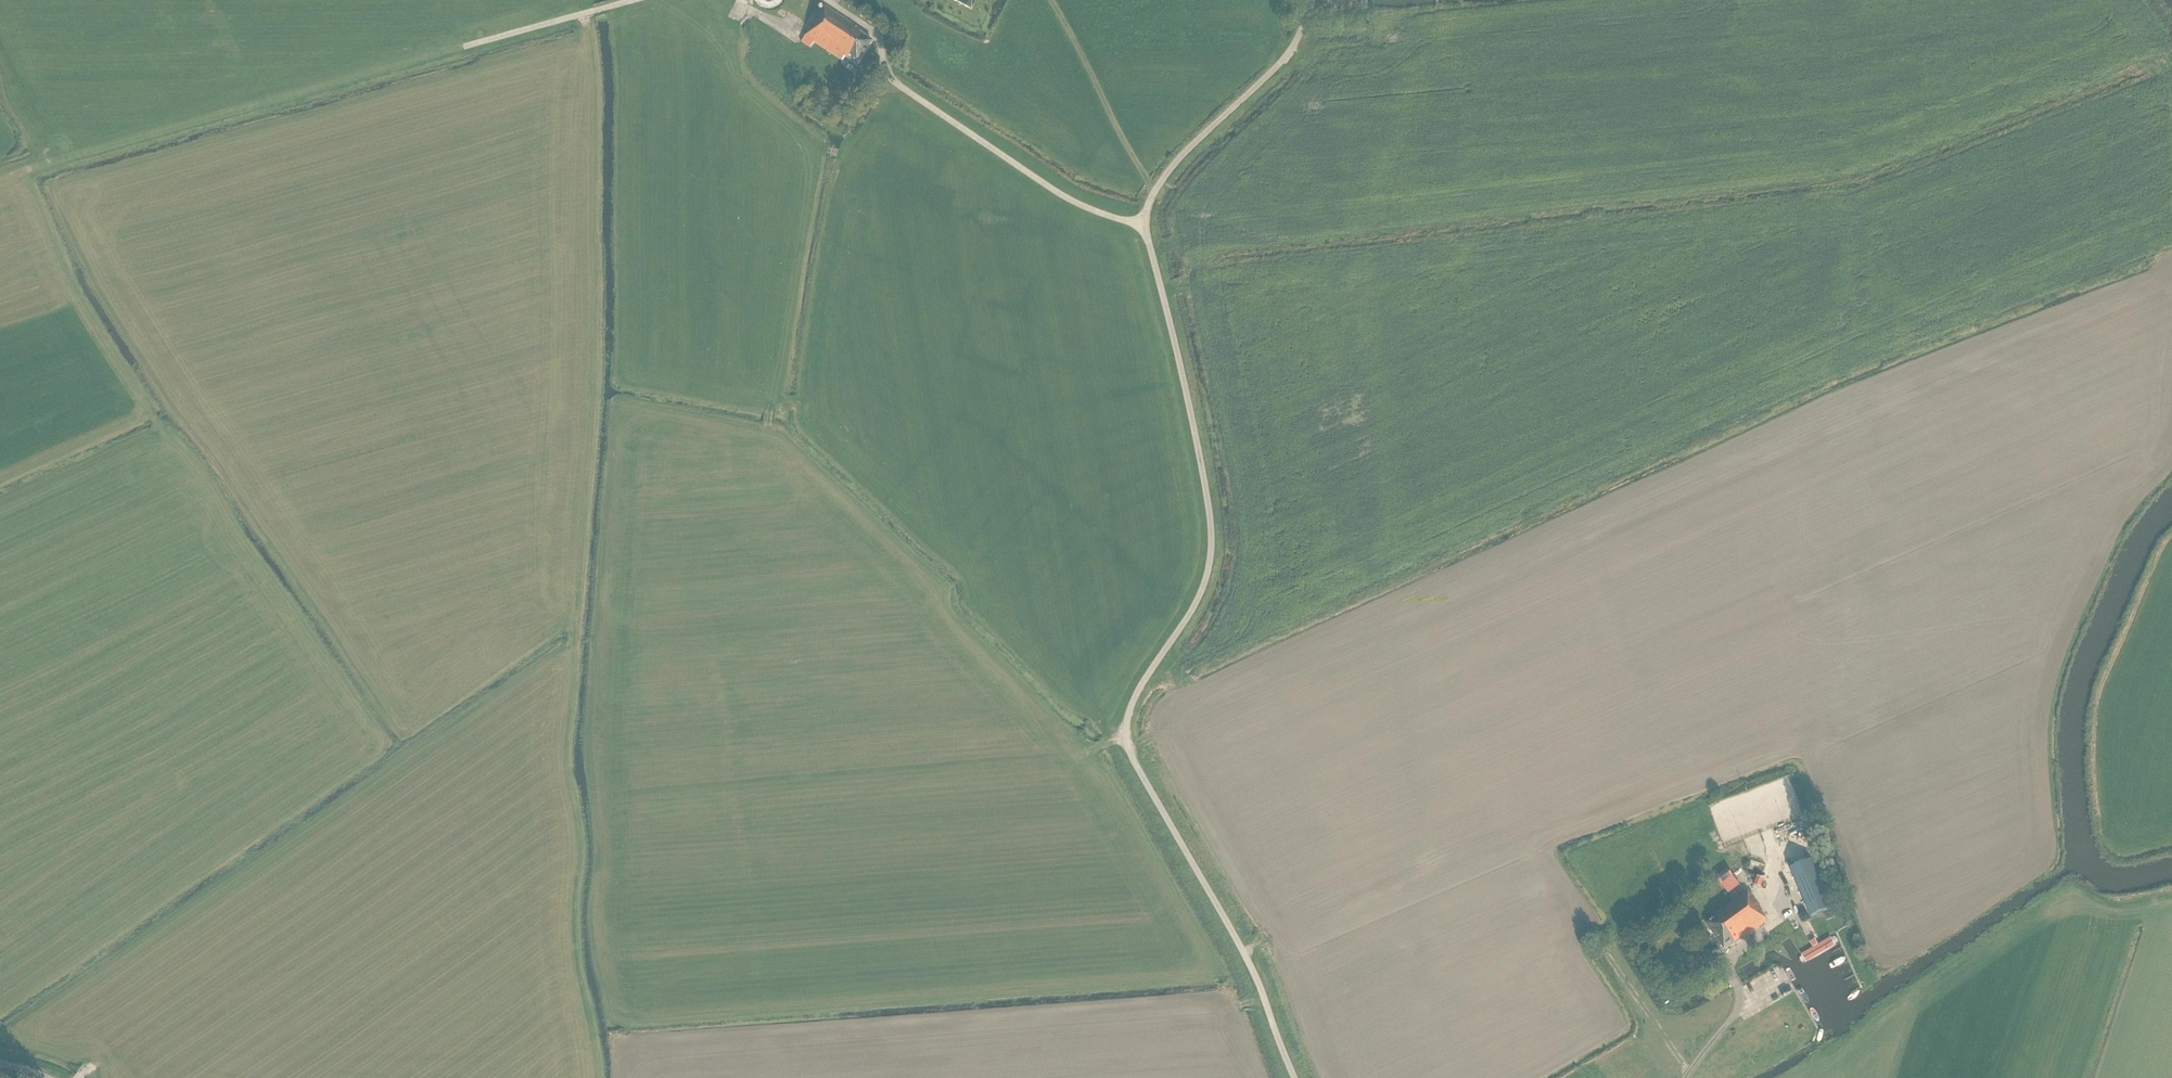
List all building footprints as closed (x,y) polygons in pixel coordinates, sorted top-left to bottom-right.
[(756,3),(758,6),(762,8),(766,9),(770,10),(774,9),(778,8),(780,5),(784,1),(785,0),(754,0),(756,3)] [(971,10),(977,0),(952,0),(971,10)] [(857,66),(872,42),(860,35),(861,33),(855,30),(856,28),(824,7),(805,37),(801,43),(810,49),(814,43),(842,62),(845,58),(857,66)] [(1090,725),(1084,730),(1096,742),(1102,737),(1090,725)] [(1149,746),(1155,760),(1160,758),(1154,744),(1149,746)] [(1815,848),(1790,857),(1808,907),(1833,898),(1815,848)] [(1744,865),(1739,860),(1728,869),(1732,874),(1736,871),(1738,873),(1743,869),(1742,869),(1741,867),(1744,865)] [(1715,878),(1728,895),(1740,885),(1727,869),(1715,878)] [(1763,879),(1757,877),(1754,887),(1760,889),(1763,879)] [(1735,944),(1767,922),(1761,913),(1762,912),(1747,891),(1715,915),(1716,916),(1706,924),(1725,950),(1734,943),(1735,944)]
